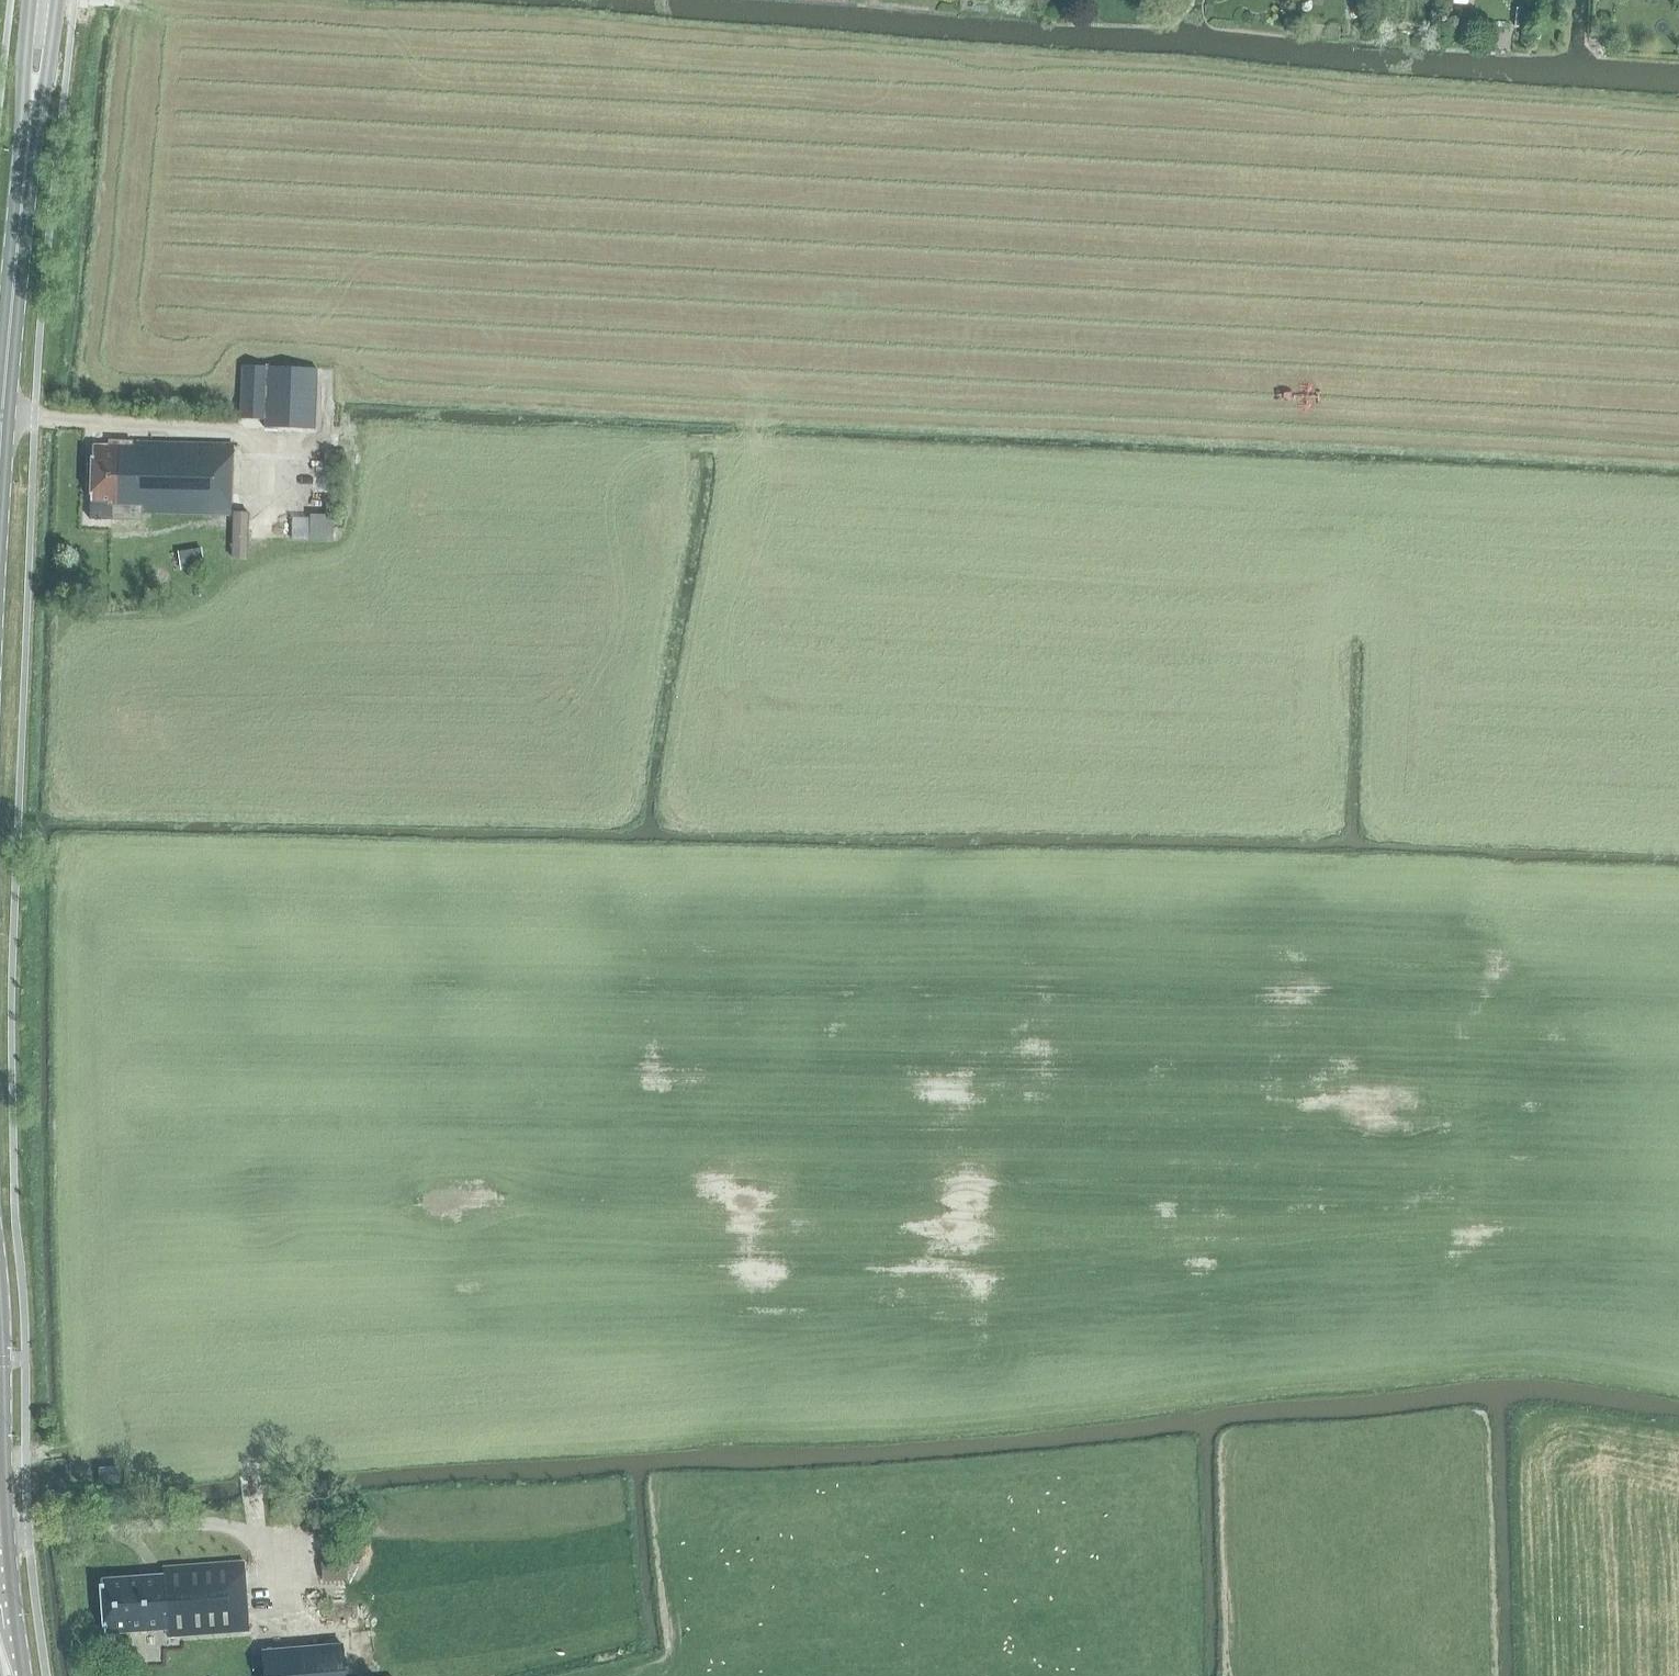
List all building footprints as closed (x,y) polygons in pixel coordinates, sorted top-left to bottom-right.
[(315,368),(242,366),(240,419),(263,420),(263,428),(313,430),(315,368)] [(232,444),(132,442),(132,445),(92,444),(90,520),(111,520),(111,511),(230,515),(232,444)] [(340,538),(340,513),(299,512),(298,538),(340,538)] [(199,547),(175,551),(178,569),(202,565),(199,547)] [(118,1481),(117,1468),(100,1469),(100,1482),(118,1481)] [(348,1582),(346,1559),(320,1561),(322,1584),(348,1582)] [(248,1633),(243,1561),(161,1567),(162,1574),(100,1579),(104,1634),(166,1630),(166,1639),(248,1633)] [(343,1645),(262,1651),(264,1675),(344,1675),(343,1645)]
